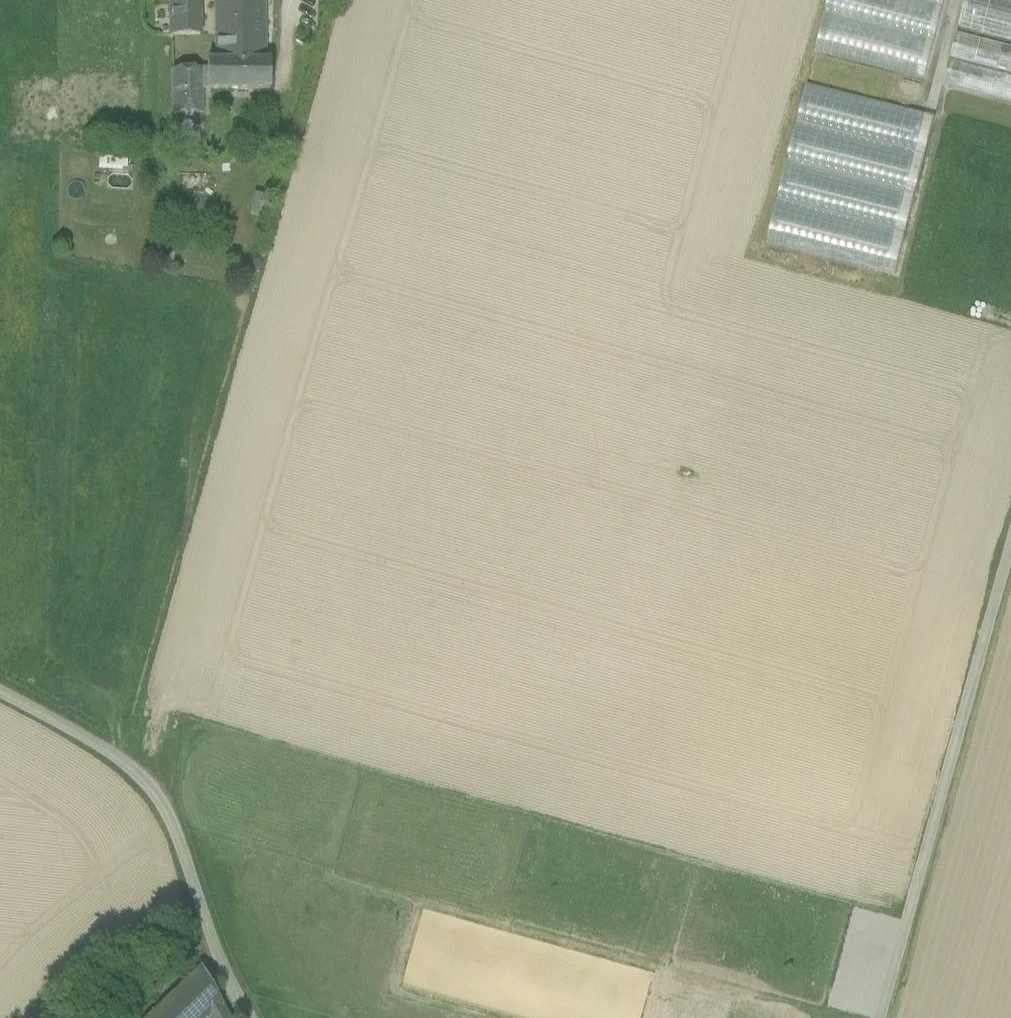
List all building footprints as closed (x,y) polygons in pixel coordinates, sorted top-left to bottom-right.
[(170,35),(198,34),(197,0),(170,0),(170,35)] [(215,62),(266,62),(265,0),(213,0),(215,62)] [(815,51),(924,80),(944,0),(828,0),(815,51)] [(955,27),(1010,41),(1010,0),(962,0),(955,27)] [(956,32),(943,85),(1010,103),(1010,46),(956,32)] [(215,62),(206,62),(207,90),(270,90),(270,62),(266,62),(215,62)] [(200,113),(199,69),(171,69),(173,114),(200,113)] [(908,109),(807,84),(767,242),(894,274),(934,118),(908,112),(908,109)] [(202,965),(147,1017),(230,1017),(202,965)]
